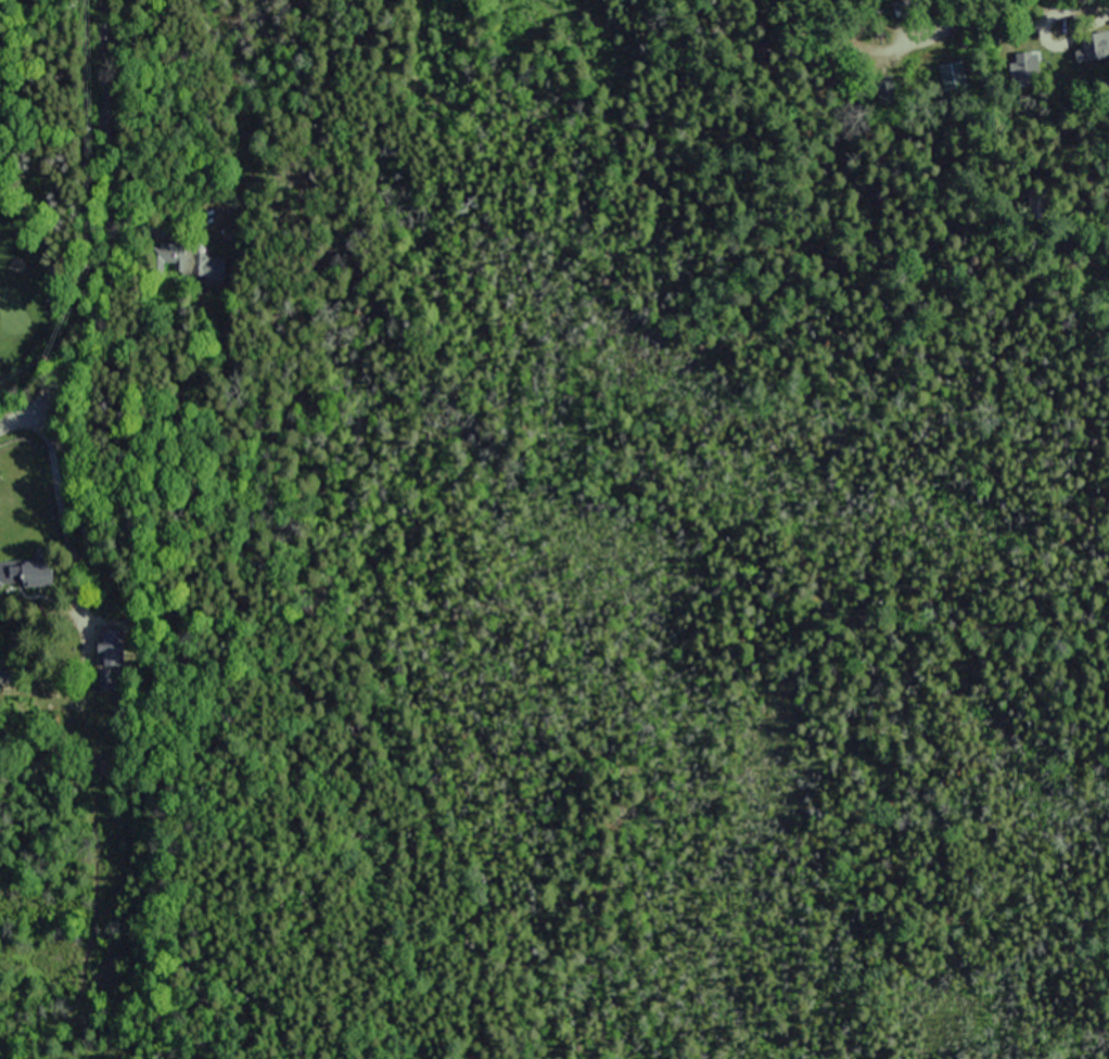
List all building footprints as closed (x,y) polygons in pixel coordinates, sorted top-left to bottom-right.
[(1082,58),(1108,58),(1108,32),(1082,32),(1082,58)] [(1019,58),(1020,73),(1039,72),(1038,58),(1019,58)] [(948,92),(972,85),(965,60),(941,66),(948,92)] [(95,630),(95,665),(124,665),(124,645),(119,645),(119,630),(95,630)]
